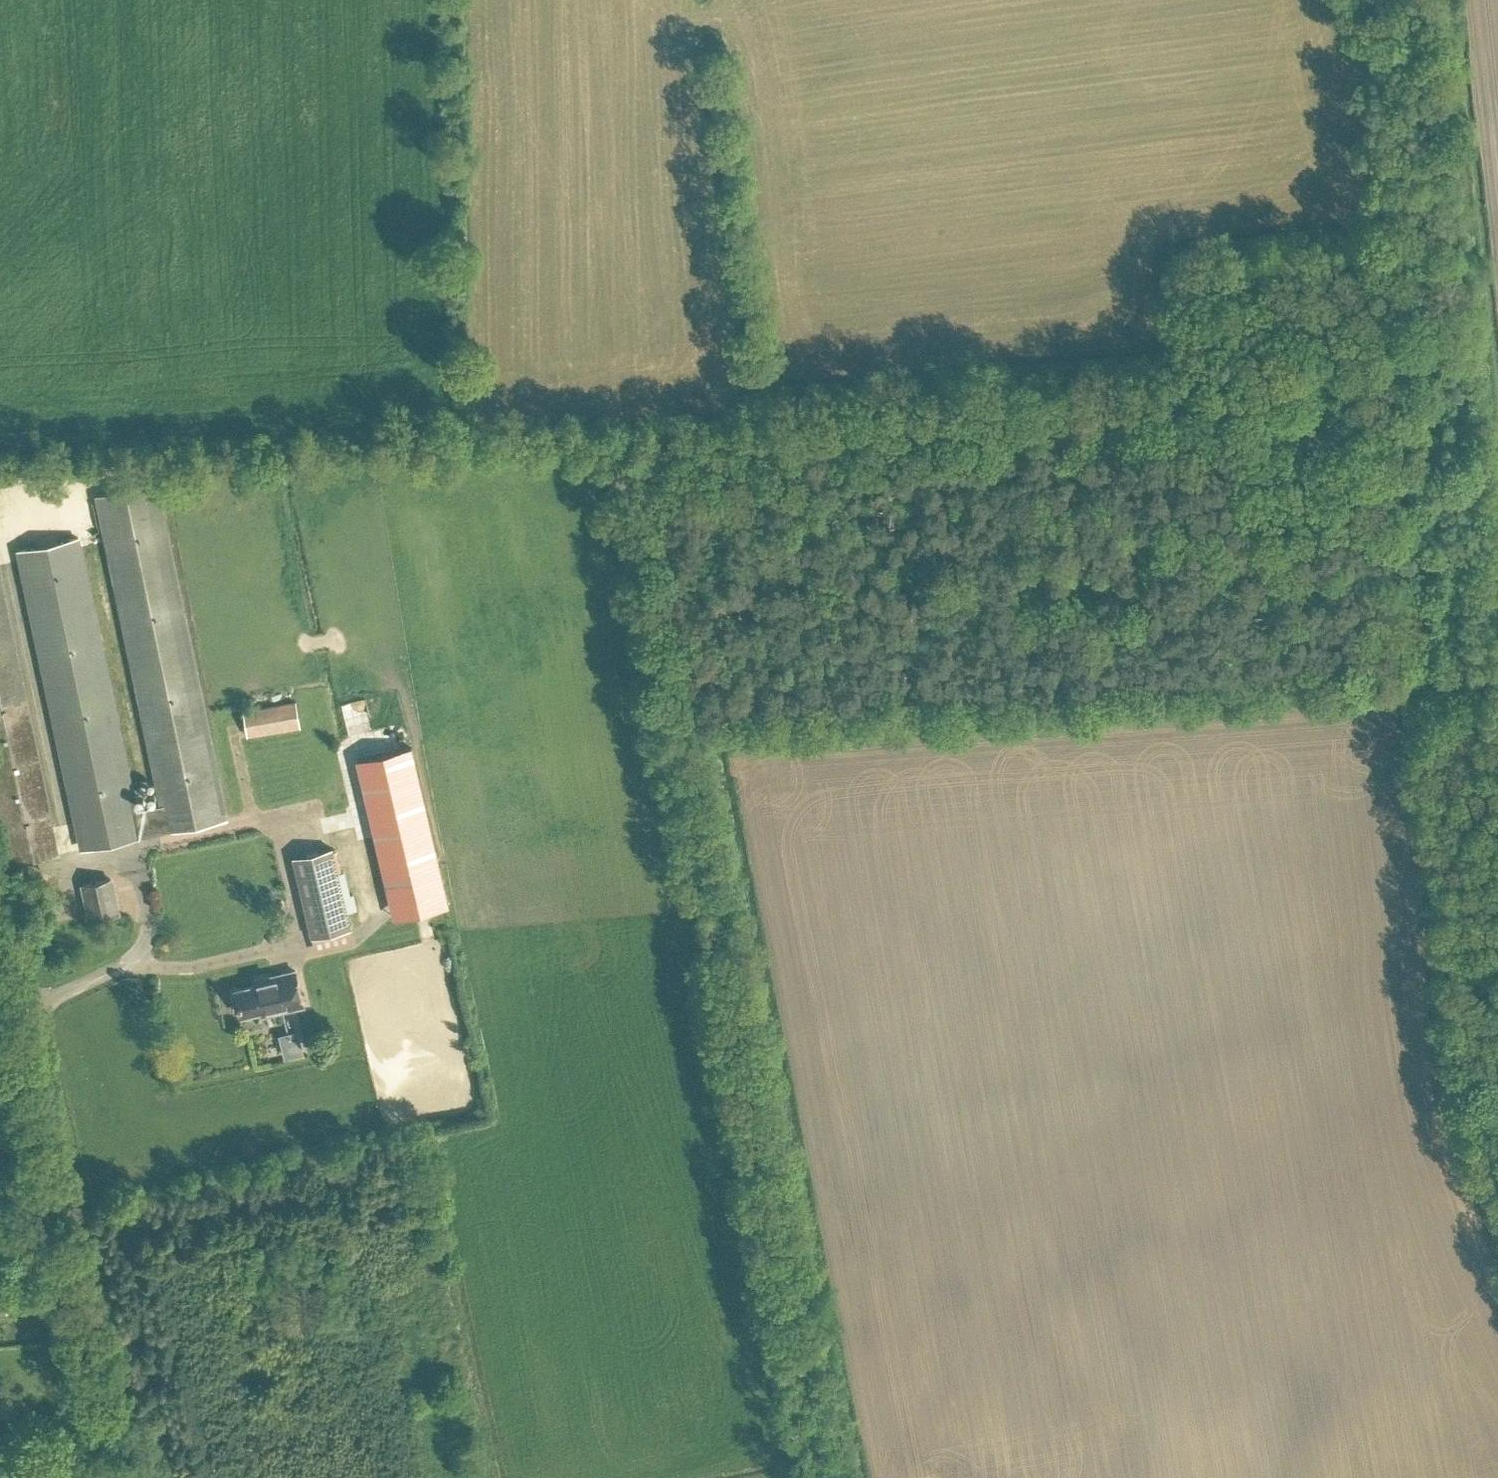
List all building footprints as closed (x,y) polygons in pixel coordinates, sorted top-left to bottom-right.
[(17,548),(80,846),(228,817),(158,480),(95,493),(159,804),(137,809),(79,535),(17,548)] [(10,862),(58,852),(0,573),(0,812),(10,862)] [(298,727),(294,700),(243,708),(247,735),(298,727)] [(450,902),(418,741),(361,753),(393,914),(450,902)] [(293,855),(311,934),(351,925),(333,845),(293,855)] [(110,876),(83,882),(90,917),(118,911),(110,876)] [(255,982),(236,987),(237,992),(234,994),(237,1007),(241,1007),(242,1012),(274,1005),(275,1009),(303,1003),(295,968),(254,977),(255,982)]
